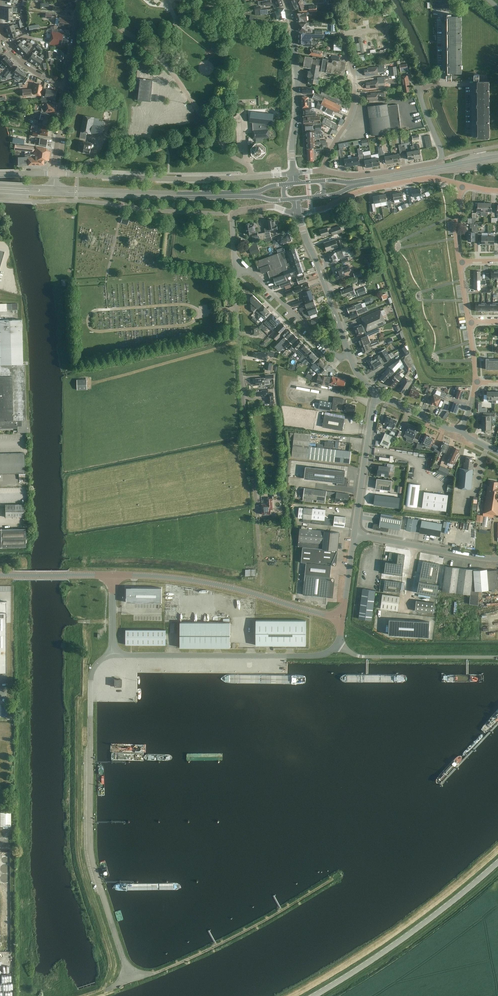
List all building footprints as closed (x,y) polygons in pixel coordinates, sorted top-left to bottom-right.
[(62,7),(69,8),(69,7),(74,8),(75,2),(63,0),(63,1),(60,1),(59,7),(62,7)] [(289,0),(293,10),(298,9),(300,13),(316,11),(317,11),(317,5),(309,6),(309,7),(308,7),(305,8),(301,0),(289,0)] [(279,11),(275,12),(276,19),(280,18),(281,20),(287,18),(284,8),(278,9),(279,11)] [(317,15),(316,14),(316,11),(300,13),(295,13),(297,21),(303,21),(308,21),(307,14),(311,14),(311,15),(317,15)] [(450,72),(452,72),(462,72),(461,16),(450,16),(450,72)] [(71,20),(59,18),(58,25),(70,27),(71,20)] [(299,23),(298,24),(299,26),(299,28),(299,30),(299,31),(305,31),(306,32),(312,32),(312,30),(308,30),(308,28),(307,28),(307,25),(311,24),(311,25),(317,25),(322,25),(322,22),(320,22),(306,22),(302,22),(299,22),(299,23)] [(8,32),(15,30),(14,28),(18,27),(17,24),(13,25),(13,24),(6,27),(8,32)] [(68,45),(70,36),(63,35),(63,33),(57,32),(57,28),(52,29),(50,44),(61,46),(62,44),(68,45)] [(15,30),(8,32),(10,38),(17,35),(17,34),(20,33),(19,31),(16,32),(15,30)] [(315,35),(305,34),(305,32),(299,32),(298,44),(305,44),(305,46),(312,46),(312,38),(325,38),(325,35),(315,34),(315,35)] [(24,44),(26,42),(24,40),(22,42),(19,40),(15,43),(17,45),(15,47),(19,51),(25,46),(24,44)] [(29,49),(31,47),(29,45),(27,47),(25,46),(19,51),(23,56),(29,50),(29,49)] [(65,60),(67,51),(58,50),(58,49),(54,50),(54,51),(57,52),(56,59),(65,60)] [(36,55),(38,52),(36,50),(34,53),(33,53),(29,59),(34,63),(38,56),(36,55)] [(42,59),(44,56),(42,54),(40,57),(38,56),(34,63),(38,66),(43,59),(42,59)] [(10,59),(6,55),(0,61),(2,63),(0,65),(2,67),(10,59)] [(313,57),(306,56),(305,60),(304,60),(303,62),(304,63),(304,67),(309,68),(309,67),(311,68),(310,72),(309,71),(308,77),(309,77),(309,82),(318,84),(321,71),(344,75),(346,62),(333,60),(333,63),(329,62),(329,60),(322,59),(322,60),(317,59),(317,57),(313,56),(313,57)] [(8,69),(13,63),(10,59),(2,67),(4,69),(6,67),(8,69)] [(368,76),(379,75),(378,72),(385,71),(384,63),(379,64),(379,66),(368,68),(368,69),(365,70),(366,75),(367,75),(368,76)] [(408,71),(407,63),(400,65),(401,72),(408,71)] [(16,79),(22,70),(18,66),(13,73),(15,74),(13,77),(16,79)] [(389,67),(390,75),(398,74),(397,66),(389,67)] [(154,80),(153,80),(154,71),(138,69),(135,89),(139,89),(138,99),(137,99),(137,100),(151,101),(152,101),(151,101),(153,80),(154,80)] [(22,79),(27,73),(22,70),(16,79),(18,80),(20,78),(22,79)] [(404,86),(405,92),(410,91),(409,87),(410,87),(408,75),(401,76),(403,86),(404,86)] [(385,78),(384,76),(378,77),(378,80),(372,81),(370,81),(370,82),(366,83),(367,87),(368,87),(369,89),(379,88),(378,86),(378,83),(385,83),(385,80),(385,78)] [(478,138),(480,138),(490,138),(489,81),(478,81),(478,138)] [(41,84),(36,83),(36,85),(34,85),(33,94),(41,95),(42,86),(41,86),(41,84)] [(316,88),(315,88),(318,93),(341,104),(343,99),(323,90),(316,87),(316,88)] [(48,96),(55,97),(56,92),(46,90),(46,93),(42,92),(41,97),(47,99),(48,96)] [(378,101),(378,98),(383,98),(383,97),(385,97),(385,92),(371,93),(371,95),(367,95),(368,100),(369,100),(369,101),(378,101)] [(339,113),(342,106),(315,93),(312,98),(319,101),(322,102),(321,104),(339,113)] [(414,93),(415,130),(419,128),(420,128),(425,127),(425,125),(414,93)] [(57,105),(47,104),(45,112),(55,113),(57,105)] [(388,106),(388,104),(368,107),(372,135),(402,132),(398,104),(388,106)] [(304,116),(316,116),(317,116),(316,112),(315,112),(315,108),(303,108),(304,116)] [(41,112),(35,111),(33,119),(39,120),(39,123),(50,125),(52,114),(41,112)] [(251,111),(250,122),(253,122),(253,124),(253,130),(253,134),(253,135),(253,139),(256,139),(256,141),(263,141),(263,138),(270,138),(269,129),(269,124),(273,125),(274,114),(251,111)] [(103,136),(105,122),(99,121),(99,119),(95,118),(84,115),(80,135),(80,138),(85,139),(86,133),(91,134),(95,135),(95,134),(103,136)] [(325,124),(332,128),(334,123),(327,120),(325,124)] [(44,127),(41,126),(40,135),(47,136),(48,132),(49,132),(49,130),(49,129),(49,128),(44,128),(44,127)] [(40,138),(40,139),(36,138),(35,144),(47,146),(48,139),(40,138)] [(307,148),(315,148),(315,145),(320,144),(320,143),(327,143),(326,140),(319,140),(318,142),(315,142),(307,143),(307,148)] [(92,143),(84,141),(82,151),(82,152),(83,152),(84,153),(85,152),(86,152),(90,153),(92,143)] [(49,160),(50,152),(46,148),(35,147),(15,144),(14,150),(34,152),(34,154),(25,154),(26,157),(18,157),(18,166),(44,165),(44,164),(45,164),(46,163),(47,162),(48,160),(49,160)] [(264,148),(260,145),(257,145),(254,149),(254,152),(258,155),(261,155),(264,152),(264,148)] [(318,152),(324,152),(324,148),(313,149),(307,149),(308,161),(314,161),(314,152),(318,152)] [(353,165),(360,164),(360,160),(362,160),(360,149),(358,150),(359,155),(359,157),(352,158),(353,165)] [(373,166),(372,159),(371,154),(364,156),(365,159),(365,160),(366,167),(373,166)] [(394,162),(401,161),(399,154),(392,155),(394,162)] [(386,164),(394,162),(392,155),(385,157),(386,164)] [(346,166),(353,165),(352,158),(344,159),(346,166)] [(373,166),(380,165),(379,158),(372,159),(373,166)] [(420,189),(415,190),(415,189),(411,189),(412,196),(419,195),(421,199),(427,197),(425,193),(422,195),(420,189)] [(394,200),(401,199),(401,202),(404,201),(404,198),(403,198),(402,192),(397,193),(397,192),(393,193),(394,200)] [(273,220),(272,220),(271,219),(269,220),(269,221),(268,221),(270,230),(274,229),(275,234),(278,233),(278,228),(277,224),(276,225),(275,220),(273,220)] [(250,224),(250,223),(247,224),(247,225),(246,225),(248,234),(252,233),(254,243),(257,242),(260,241),(260,240),(265,239),(266,238),(265,233),(259,234),(259,236),(258,232),(256,232),(254,223),(250,224)] [(478,233),(478,227),(478,224),(470,224),(470,228),(472,228),(472,232),(468,232),(468,241),(475,241),(475,233),(478,233)] [(342,232),(340,226),(331,229),(330,227),(320,230),(322,236),(329,234),(328,230),(330,229),(332,235),(342,232)] [(488,244),(488,236),(482,236),(482,233),(478,233),(478,240),(482,240),(482,244),(488,244)] [(494,236),(491,236),(491,233),(488,233),(488,236),(488,244),(494,244),(494,240),(497,240),(497,233),(494,233),(494,236)] [(290,236),(290,234),(285,236),(285,235),(281,236),(281,237),(277,238),(278,241),(282,240),(283,244),(292,241),(292,240),(293,239),(292,237),(291,237),(291,236),(290,236)] [(336,241),(335,239),(324,243),(327,251),(338,247),(339,248),(343,247),(341,239),(336,241)] [(254,243),(248,245),(249,248),(251,254),(260,251),(257,242),(254,243)] [(287,250),(283,252),(281,252),(284,259),(286,258),(284,254),(288,252),(290,257),(297,254),(298,253),(297,251),(296,251),(295,248),(288,251),(287,250)] [(342,251),(341,248),(336,250),(334,251),(334,253),(328,255),(331,263),(340,260),(337,253),(342,251)] [(273,277),(284,273),(283,271),(284,271),(287,269),(286,266),(287,266),(286,264),(284,259),(281,252),(256,261),(259,268),(261,268),(263,272),(268,271),(270,279),(274,277),(273,277)] [(292,262),(287,263),(286,258),(284,259),(286,264),(287,266),(292,264),(292,263),(300,261),(299,258),(299,257),(298,255),(297,254),(290,257),(292,262)] [(285,278),(286,278),(303,271),(304,270),(303,268),(302,268),(301,266),(302,265),(301,263),(300,263),(300,262),(292,264),(293,267),(287,269),(284,271),(283,271),(284,273),(285,278)] [(350,271),(349,266),(343,268),(342,266),(335,269),(337,274),(335,274),(337,279),(345,276),(344,273),(350,271)] [(273,277),(274,277),(276,285),(279,284),(287,281),(286,278),(285,278),(284,273),(273,277)] [(307,280),(306,278),(306,277),(305,275),(297,278),(297,277),(279,284),(280,287),(280,288),(292,284),(291,282),(296,280),(296,279),(297,279),(299,283),(307,281),(306,280),(307,280)] [(475,290),(481,290),(481,284),(482,284),(486,284),(486,280),(482,280),(475,281),(475,290)] [(310,288),(308,282),(295,287),(296,290),(293,291),(292,289),(285,291),(287,296),(310,288)] [(355,291),(353,286),(345,289),(341,291),(343,296),(347,295),(348,296),(352,294),(352,296),(356,294),(357,296),(367,293),(365,288),(355,291)] [(303,293),(306,301),(313,298),(310,290),(303,293)] [(250,310),(254,313),(263,304),(253,295),(251,298),(251,302),(249,304),(250,310)] [(313,308),(312,307),(315,306),(315,303),(315,302),(315,301),(313,301),(313,300),(305,303),(307,307),(305,308),(305,307),(299,308),(301,312),(302,312),(313,308)] [(363,308),(361,303),(355,305),(347,307),(349,313),(361,308),(363,308)] [(263,305),(257,312),(259,314),(258,315),(259,316),(258,317),(259,318),(267,309),(263,305)] [(307,319),(311,317),(310,316),(318,313),(316,307),(313,308),(302,312),(303,314),(307,319)] [(360,314),(366,311),(364,307),(363,308),(361,308),(349,313),(351,318),(359,315),(358,313),(359,313),(360,314)] [(265,320),(271,313),(267,309),(259,318),(260,318),(261,317),(265,320)] [(386,314),(384,309),(380,311),(380,310),(361,318),(368,332),(386,323),(385,322),(384,318),(382,316),(386,314)] [(281,322),(273,314),(264,323),(269,328),(271,326),(274,329),(281,322)] [(18,428),(18,433),(27,433),(27,420),(25,364),(23,364),(22,319),(0,320),(0,428),(18,428)] [(287,328),(282,323),(277,329),(278,331),(273,337),(276,341),(282,335),(281,334),(287,328)] [(366,332),(363,323),(354,327),(357,335),(366,332)] [(358,339),(361,346),(369,343),(371,342),(370,341),(368,336),(380,332),(378,328),(365,333),(366,336),(358,339)] [(293,334),(289,330),(283,335),(285,337),(275,347),(277,350),(282,345),(293,334)] [(404,338),(401,330),(396,332),(397,335),(399,334),(401,339),(404,338)] [(288,348),(292,344),(298,338),(294,334),(288,340),(290,342),(285,347),(287,349),(288,348)] [(361,346),(364,353),(372,350),(370,347),(380,343),(378,340),(374,341),(373,339),(370,341),(371,342),(369,343),(361,346)] [(288,348),(290,351),(292,350),(294,352),(295,352),(298,349),(303,343),(299,340),(294,345),(292,344),(288,348)] [(302,356),(304,358),(311,351),(304,344),(299,350),(298,349),(295,352),(301,358),(302,356)] [(405,356),(409,353),(405,347),(400,349),(404,356),(405,356)] [(370,366),(388,354),(385,348),(378,352),(380,355),(379,356),(378,356),(373,359),(372,358),(367,361),(369,364),(369,365),(370,366)] [(258,359),(267,360),(268,355),(268,353),(261,351),(261,353),(258,352),(258,353),(254,352),(253,357),(258,358),(258,359)] [(311,367),(313,364),(318,358),(312,352),(305,359),(307,360),(305,361),(311,367)] [(405,356),(412,368),(413,366),(414,365),(410,353),(409,353),(405,356)] [(388,354),(370,366),(371,367),(373,371),(378,368),(378,367),(383,364),(391,359),(389,354),(388,354)] [(411,369),(412,368),(405,356),(400,359),(403,363),(407,370),(403,374),(405,375),(411,369)] [(489,358),(486,358),(486,369),(497,369),(497,360),(489,360),(489,358)] [(389,378),(394,372),(403,363),(400,359),(389,366),(389,367),(383,373),(384,374),(380,378),(384,382),(388,377),(389,378)] [(320,371),(322,374),(326,370),(324,368),(326,365),(320,360),(316,363),(315,363),(312,367),(318,373),(320,371)] [(400,375),(398,373),(388,383),(393,387),(399,381),(397,379),(400,375)] [(331,384),(332,381),(330,381),(331,377),(319,374),(317,383),(329,386),(329,384),(331,384)] [(340,385),(344,386),(346,380),(341,379),(342,378),(333,376),(332,381),(331,384),(340,386),(340,385)] [(406,388),(408,389),(413,382),(405,377),(400,384),(402,385),(399,390),(403,393),(406,388)] [(87,379),(77,380),(77,390),(87,389),(87,379)] [(417,388),(413,386),(409,395),(417,399),(420,393),(416,391),(417,388)] [(458,389),(459,386),(456,386),(453,396),(461,399),(464,391),(458,389)] [(261,397),(268,397),(268,404),(274,403),(273,393),(268,393),(268,390),(262,390),(262,391),(256,392),(257,396),(261,396),(261,397)] [(447,394),(442,392),(440,396),(435,393),(434,395),(430,403),(431,403),(431,404),(432,405),(433,404),(434,405),(437,406),(441,398),(444,400),(447,394)] [(492,403),(494,403),(494,392),(487,392),(487,395),(484,395),(484,402),(487,402),(487,400),(492,400),(492,403)] [(452,398),(451,398),(446,396),(445,400),(450,402),(449,404),(447,409),(456,413),(459,404),(454,402),(451,401),(452,398)] [(337,410),(337,404),(343,404),(342,406),(345,407),(345,411),(355,412),(356,406),(349,405),(349,404),(346,404),(346,400),(343,400),(344,398),(334,397),(332,410),(337,410)] [(318,409),(331,411),(332,403),(320,400),(318,409)] [(482,415),(482,422),(492,422),(492,416),(496,416),(496,412),(485,412),(485,415),(482,415)] [(345,418),(325,415),(323,427),(343,431),(345,418)] [(391,416),(389,416),(388,416),(384,424),(388,425),(386,428),(391,431),(391,430),(396,432),(397,430),(394,428),(398,420),(391,418),(391,416)] [(492,422),(482,422),(482,429),(485,429),(485,432),(492,432),(492,429),(492,422)] [(415,436),(418,430),(409,426),(406,431),(405,434),(409,436),(414,438),(413,441),(417,443),(418,440),(414,438),(415,436)] [(350,463),(351,452),(309,447),(311,435),(290,432),(290,440),(294,441),(292,457),(350,463)] [(393,437),(385,433),(380,444),(388,448),(393,437)] [(418,440),(419,440),(417,444),(420,445),(422,446),(423,444),(430,447),(435,438),(426,434),(425,436),(421,434),(418,440)] [(446,452),(449,445),(443,442),(440,450),(439,449),(438,452),(437,454),(437,455),(437,456),(439,457),(442,451),(446,452)] [(434,451),(438,452),(439,449),(440,446),(433,444),(432,447),(435,448),(434,451)] [(460,449),(454,447),(451,452),(449,451),(445,460),(455,465),(459,455),(458,454),(460,449)] [(25,474),(26,474),(25,453),(0,454),(0,474),(19,474),(19,479),(25,479),(25,474)] [(473,457),(466,457),(465,463),(464,462),(464,469),(460,468),(458,488),(471,489),(474,463),(472,463),(473,457)] [(390,471),(393,472),(394,464),(387,464),(387,467),(379,466),(379,470),(378,470),(377,475),(388,476),(389,471),(390,472),(390,471)] [(437,472),(447,476),(449,470),(440,466),(437,472)] [(347,484),(348,479),(344,479),(345,471),(305,467),(304,479),(337,482),(337,485),(347,487),(347,484)] [(390,493),(391,490),(392,480),(377,478),(376,489),(387,490),(386,492),(390,493)] [(490,481),(489,486),(488,486),(483,513),(497,515),(497,488),(497,487),(497,482),(490,481)] [(420,485),(409,483),(406,506),(417,507),(420,485)] [(302,487),(300,497),(303,498),(303,501),(313,502),(313,499),(317,500),(317,502),(326,503),(326,496),(327,491),(305,488),(302,487)] [(271,498),(279,497),(279,500),(282,499),(280,489),(274,490),(271,490),(271,498)] [(327,491),(326,496),(336,497),(335,501),(348,502),(350,494),(337,492),(336,492),(327,491)] [(422,508),(446,511),(448,495),(424,492),(422,508)] [(374,505),(399,508),(400,498),(375,494),(374,505)] [(262,510),(262,515),(271,514),(271,513),(271,510),(272,510),(272,499),(267,499),(267,504),(262,504),(262,510)] [(6,505),(6,517),(25,517),(25,504),(6,505)] [(304,508),(299,507),(298,518),(303,518),(303,522),(333,525),(333,519),(328,519),(328,518),(325,516),(326,510),(304,508)] [(346,517),(335,515),(334,526),(345,527),(346,517)] [(374,524),(373,528),(374,529),(387,532),(388,531),(389,528),(400,530),(402,520),(381,516),(379,524),(375,523),(374,524)] [(416,532),(416,531),(418,517),(409,516),(406,530),(416,532)] [(418,517),(416,531),(420,531),(419,532),(440,536),(443,520),(418,517)] [(26,547),(25,529),(0,529),(0,547),(26,547)] [(340,533),(331,532),(300,529),(298,547),(303,547),(301,562),(306,563),(303,595),(333,598),(330,577),(331,565),(338,550),(340,533)] [(405,555),(398,554),(397,563),(386,562),(384,573),(402,575),(405,555)] [(436,580),(439,564),(423,561),(417,593),(437,596),(439,584),(435,584),(436,580)] [(470,595),(474,570),(446,566),(442,591),(470,595)] [(474,570),(470,595),(469,604),(478,605),(479,590),(488,589),(487,571),(487,569),(477,570),(474,570)] [(488,589),(497,589),(497,579),(497,570),(487,571),(488,589)] [(384,590),(400,592),(401,582),(385,580),(384,590)] [(162,588),(127,587),(126,602),(161,603),(162,588)] [(359,618),(372,620),(375,590),(363,589),(359,618)] [(400,596),(382,594),(381,609),(398,611),(400,596)] [(434,603),(416,601),(415,611),(433,613),(434,603)] [(406,620),(389,619),(389,634),(429,637),(430,622),(406,620)] [(306,620),(256,620),(256,645),(306,645),(306,620)] [(230,622),(180,622),(180,647),(230,647),(230,622)] [(126,645),(166,645),(166,630),(126,630),(126,645)] [(3,826),(3,828),(8,828),(8,826),(11,826),(11,812),(0,812),(0,826),(3,826)]
